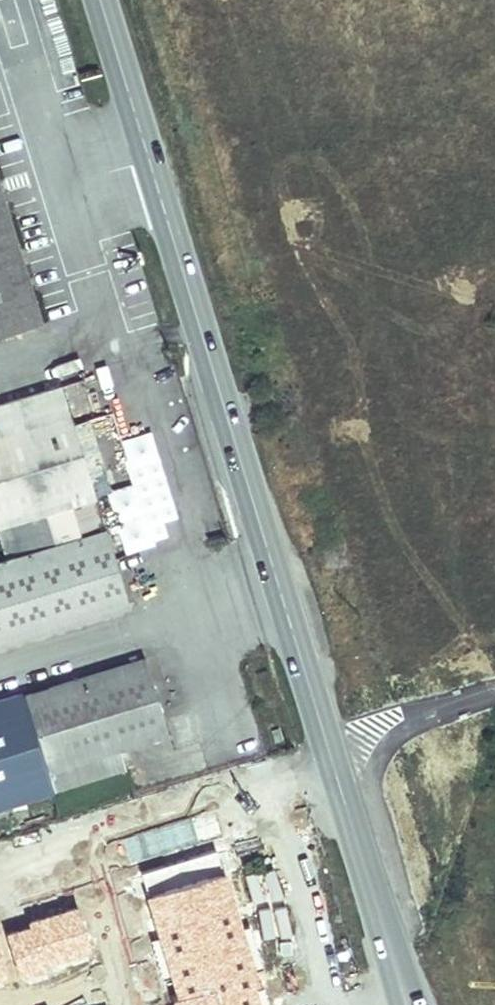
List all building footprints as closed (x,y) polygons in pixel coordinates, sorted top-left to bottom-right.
[(40,314),(2,194),(0,186),(0,327),(40,314)] [(100,371),(80,377),(93,418),(112,412),(100,371)] [(92,485),(76,431),(58,375),(0,393),(0,516),(92,485)] [(128,551),(154,543),(131,469),(121,472),(125,484),(108,489),(128,551)] [(0,551),(0,643),(129,601),(103,519),(92,485),(0,516),(0,531),(5,549),(0,551)] [(124,764),(117,742),(166,727),(155,689),(144,652),(19,687),(18,683),(0,689),(0,801),(124,764)] [(189,713),(167,720),(176,749),(199,742),(189,713)] [(281,726),(272,729),(276,743),(285,740),(281,726)] [(198,809),(112,836),(128,887),(214,860),(198,809)] [(84,843),(47,856),(64,906),(100,894),(84,843)]
